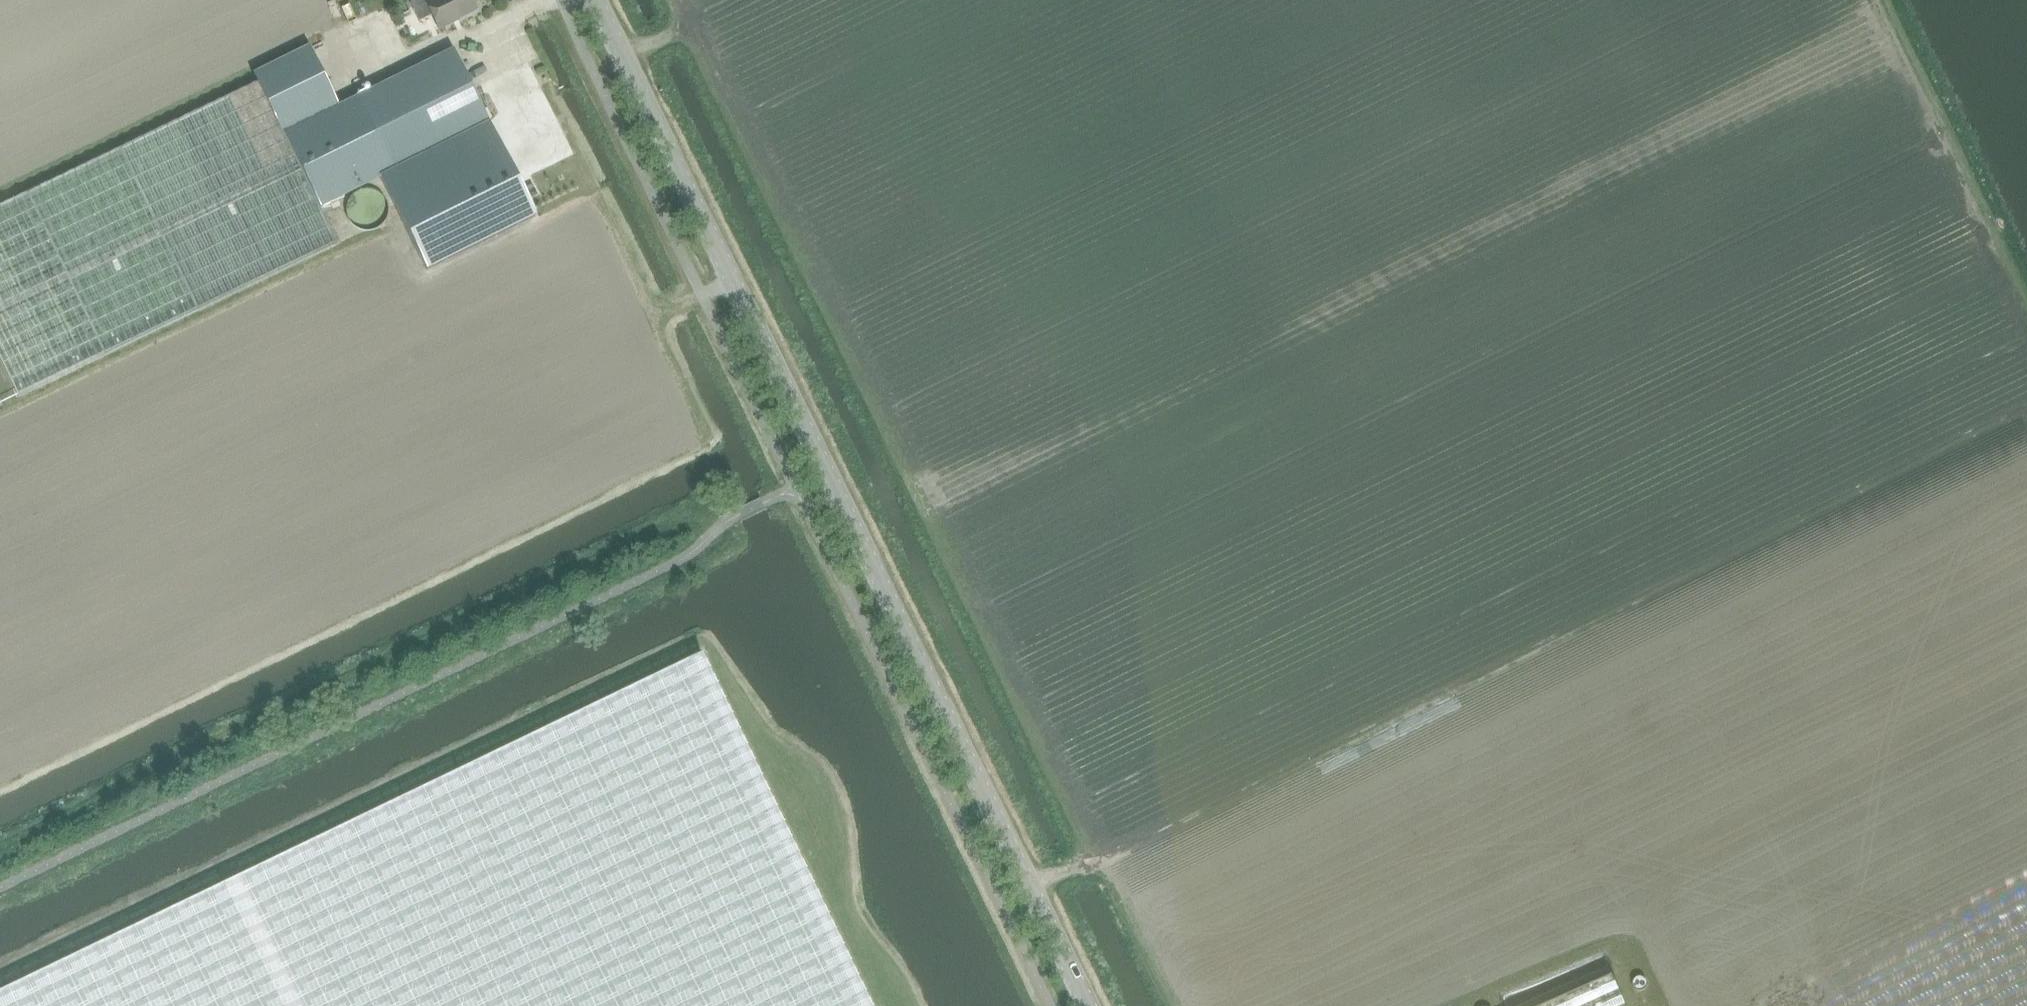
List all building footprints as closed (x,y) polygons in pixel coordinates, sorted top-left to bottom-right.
[(476,10),(471,0),(413,0),(409,2),(419,21),(432,15),(438,29),(476,10)] [(284,134),(319,207),(380,177),(426,269),(534,216),(489,123),(472,90),(452,49),(391,80),(392,81),(320,116),(284,134)] [(0,211),(0,358),(22,401),(338,244),(319,207),(284,134),(258,82),(0,211)] [(387,219),(389,211),(387,203),(383,197),(380,194),(375,191),(369,190),(361,191),(356,193),(353,195),(350,199),(348,202),(347,207),(346,210),(346,214),(348,219),(351,225),(357,230),(362,232),(366,232),(371,232),(374,231),(380,228),(382,226),(385,223),(387,219)] [(701,653),(0,993),(0,1005),(872,1005),(701,653)] [(1612,977),(1545,1005),(1625,1005),(1612,977)]
